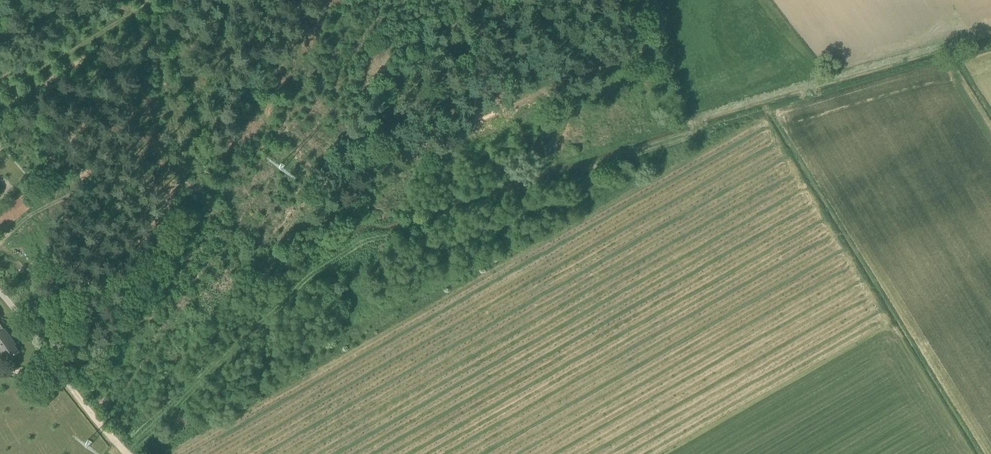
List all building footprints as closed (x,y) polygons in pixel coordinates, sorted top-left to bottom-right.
[(24,195),(0,214),(0,234),(34,206),(24,195)] [(0,323),(0,352),(6,361),(19,352),(11,341),(12,340),(0,323)]
